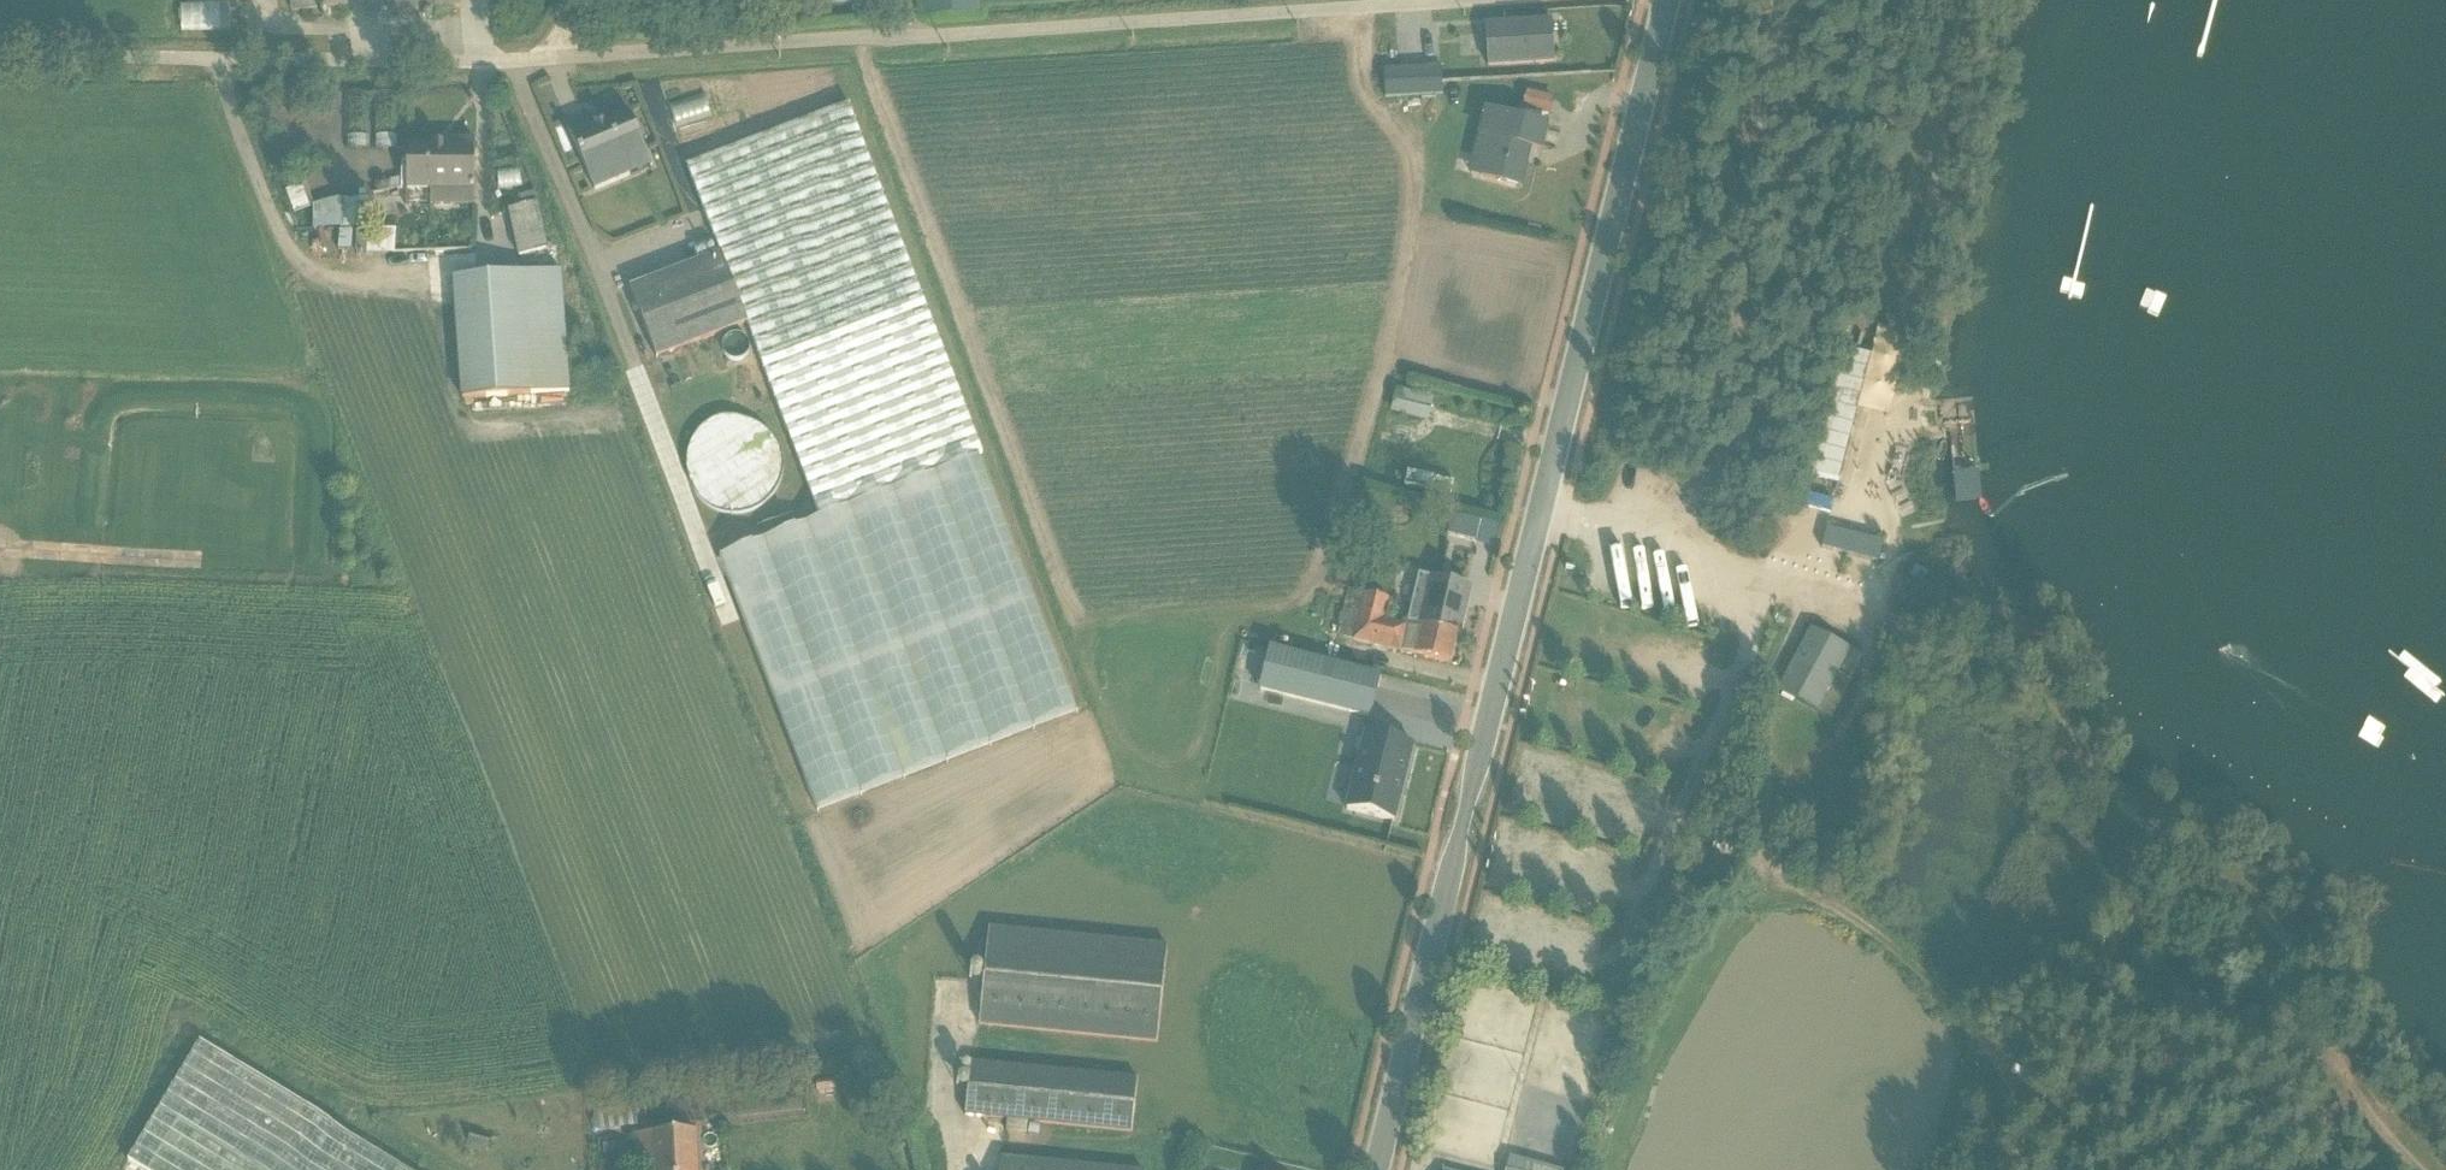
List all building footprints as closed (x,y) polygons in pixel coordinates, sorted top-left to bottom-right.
[(346,4),(346,0),(290,0),(291,9),(346,4)] [(367,18),(458,11),(458,0),(366,0),(367,18)] [(170,27),(220,27),(221,7),(170,7),(170,27)] [(1487,74),(1550,71),(1547,19),(1484,23),(1487,74)] [(1439,63),(1380,63),(1380,96),(1439,96),(1439,63)] [(1535,94),(1530,109),(1558,117),(1562,102),(1535,94)] [(1529,197),(1546,126),(1479,110),(1462,182),(1529,197)] [(821,811),(1078,726),(873,113),(707,168),(826,526),(735,556),(821,811)] [(571,146),(593,202),(660,175),(638,120),(571,146)] [(472,142),(400,139),(398,201),(470,203),(472,142)] [(349,259),(364,259),(364,241),(370,241),(370,210),(323,211),(324,242),(349,241),(349,259)] [(529,266),(559,260),(549,212),(519,218),(529,266)] [(661,362),(747,328),(715,251),(630,286),(661,362)] [(517,274),(453,279),(463,406),(572,397),(564,298),(519,302),(517,274)] [(1872,355),(1844,348),(1810,478),(1838,485),(1872,355)] [(1871,404),(1896,407),(1901,366),(1877,363),(1871,404)] [(1402,394),(1399,419),(1439,424),(1443,400),(1402,394)] [(1413,491),(1456,498),(1459,482),(1415,475),(1413,491)] [(1502,549),(1506,529),(1460,520),(1456,541),(1502,549)] [(1403,624),(1454,637),(1466,587),(1415,574),(1403,624)] [(1447,665),(1454,637),(1403,624),(1380,619),(1385,601),(1346,592),(1335,637),(1447,665)] [(1837,670),(1850,646),(1807,625),(1772,695),(1832,724),(1854,679),(1837,670)] [(1469,642),(1464,668),(1475,670),(1480,644),(1469,642)] [(1391,680),(1305,657),(1294,698),(1380,720),(1391,680)] [(1353,813),(1405,827),(1425,750),(1374,736),(1353,813)] [(1162,934),(985,922),(978,1021),(1155,1033),(1162,934)] [(206,1047),(131,1169),(410,1169),(206,1047)] [(1136,1067),(970,1056),(966,1113),(1129,1127),(1136,1067)] [(693,1132),(635,1133),(636,1169),(694,1169),(693,1132)] [(997,1150),(996,1169),(1142,1169),(1143,1160),(997,1150)]
